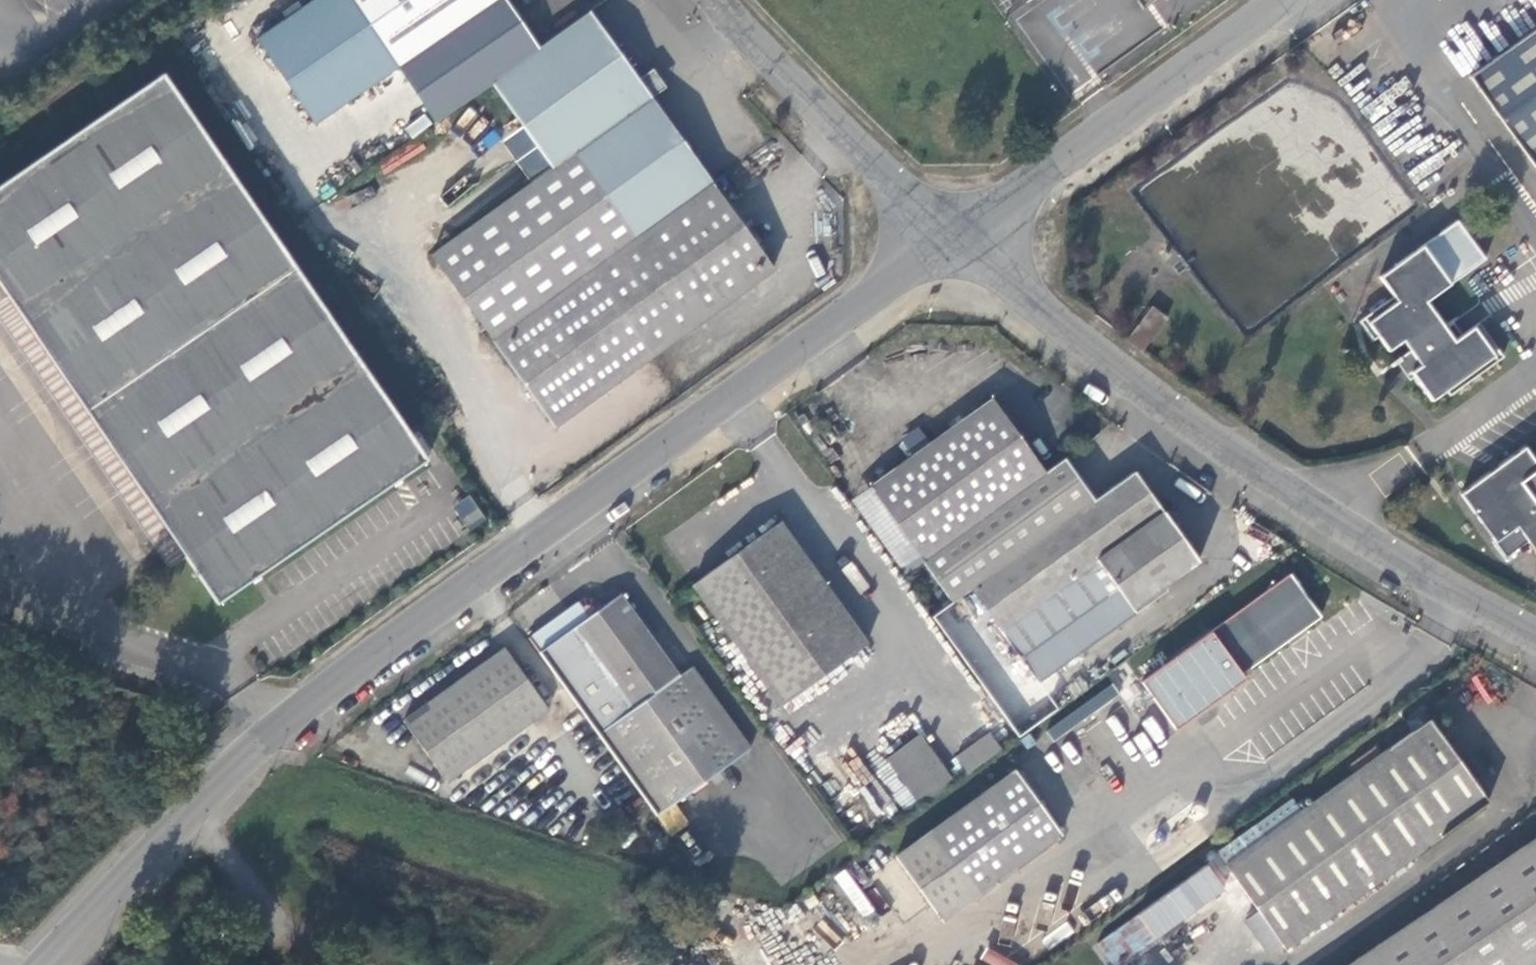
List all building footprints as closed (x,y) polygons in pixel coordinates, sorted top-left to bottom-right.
[(390,65),(483,0),(346,0),(390,65)] [(775,269),(594,13),(494,81),(554,168),(578,150),(638,233),(494,339),(555,425),(775,269)] [(1512,47),(1490,17),(1467,34),(1489,64),(1471,77),(1535,169),(1535,30),(1512,47)] [(640,78),(653,94),(665,85),(652,69),(640,78)] [(9,296),(94,418),(121,458),(187,556),(219,602),(428,459),(164,74),(0,186),(0,283),(9,296)] [(578,150),(554,168),(435,254),(494,339),(638,233),(578,150)] [(1412,370),(1416,377),(1434,400),(1448,391),(1452,395),(1505,358),(1480,324),(1461,336),(1452,321),(1446,326),(1429,300),(1487,259),(1460,222),(1383,276),(1395,294),(1359,321),(1372,340),(1376,337),(1386,350),(1403,338),(1412,350),(1421,364),(1412,370)] [(9,296),(0,302),(0,320),(73,431),(94,418),(9,296)] [(1155,310),(1131,341),(1146,353),(1171,321),(1155,310)] [(1410,382),(1416,377),(1412,370),(1421,364),(1412,350),(1395,362),(1410,382)] [(923,557),(925,560),(1045,474),(1038,463),(994,400),(871,486),(921,559),(923,557)] [(94,418),(73,431),(71,432),(98,473),(102,471),(121,458),(94,418)] [(1535,557),(1535,461),(1526,447),(1458,496),(1504,559),(1526,544),(1535,557)] [(167,568),(187,556),(121,458),(102,471),(167,568)] [(1079,480),(1065,460),(1045,474),(925,560),(939,580),(1079,480)] [(1097,502),(1079,480),(939,580),(955,604),(975,590),(1038,678),(1040,683),(1147,606),(1144,603),(1200,561),(1136,474),(1097,502)] [(470,495),(452,506),(467,530),(485,519),(470,495)] [(780,705),(802,690),(868,643),(781,523),(695,584),(780,705)] [(1233,656),(1245,672),(1322,615),(1294,577),(1202,643),(1218,667),(1233,656)] [(975,590),(955,604),(1018,691),(1038,678),(975,590)] [(583,599),(529,639),(672,835),(688,822),(675,804),(748,750),(690,669),(677,677),(619,595),(601,608),(595,601),(583,599)] [(407,719),(451,780),(553,707),(510,647),(407,719)] [(1155,676),(1187,720),(1208,704),(1176,661),(1155,676)] [(1056,738),(1094,712),(1086,701),(1048,728),(1056,738)] [(1228,865),(1286,949),(1491,802),(1432,720),(1228,865)] [(992,732),(958,756),(970,772),(1004,748),(992,732)] [(956,782),(921,733),(888,757),(923,806),(956,782)] [(899,854),(945,919),(1062,835),(1016,771),(899,854)] [(1535,961),(1535,842),(1353,964),(1530,964),(1535,961)] [(845,911),(862,934),(880,922),(863,899),(845,911)]
